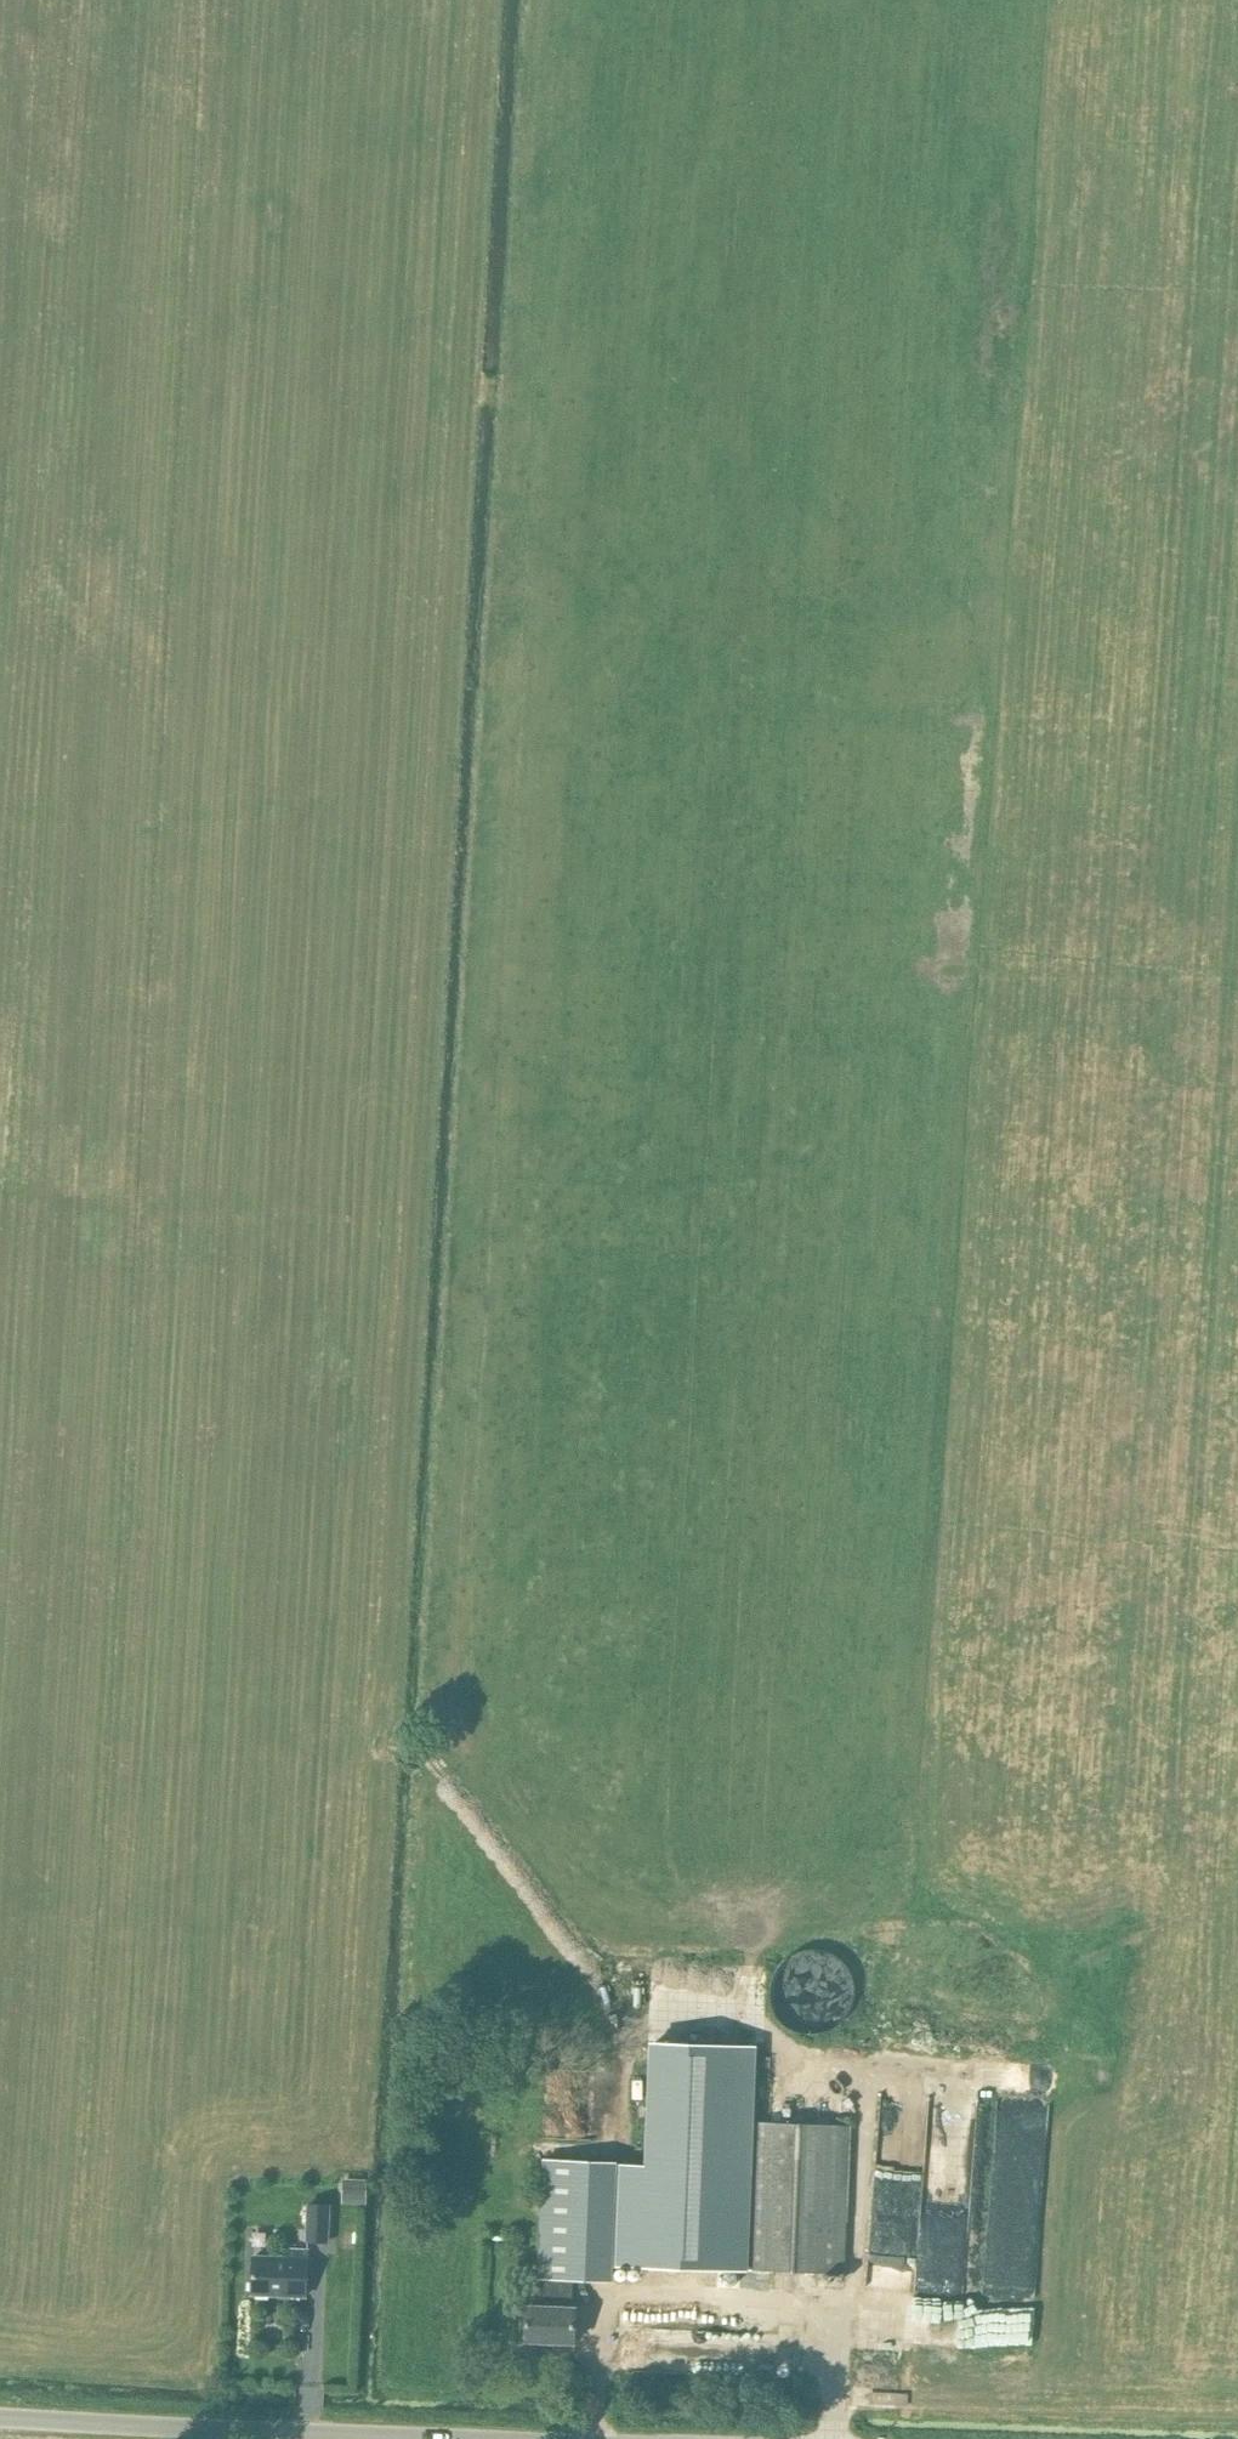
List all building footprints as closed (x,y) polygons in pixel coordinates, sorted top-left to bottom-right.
[(771,2011),(839,2031),(857,1965),(790,1946),(771,2011)] [(527,2316),(526,2341),(574,2343),(576,2307),(572,2307),(573,2278),(612,2280),(613,2264),(741,2268),(752,2053),(641,2048),(635,2164),(616,2164),(541,2161),(536,2276),(541,2276),(540,2306),(527,2305),(527,2316)] [(883,2094),(872,2286),(964,2291),(975,2100),(883,2094)] [(750,2121),(745,2245),(744,2269),(843,2273),(849,2125),(750,2121)] [(342,2176),(341,2202),(367,2203),(367,2177),(342,2176)] [(305,2204),(304,2242),(325,2243),(326,2205),(305,2204)] [(254,2256),(253,2269),(252,2293),(306,2295),(308,2250),(288,2249),(287,2258),(254,2256)]
